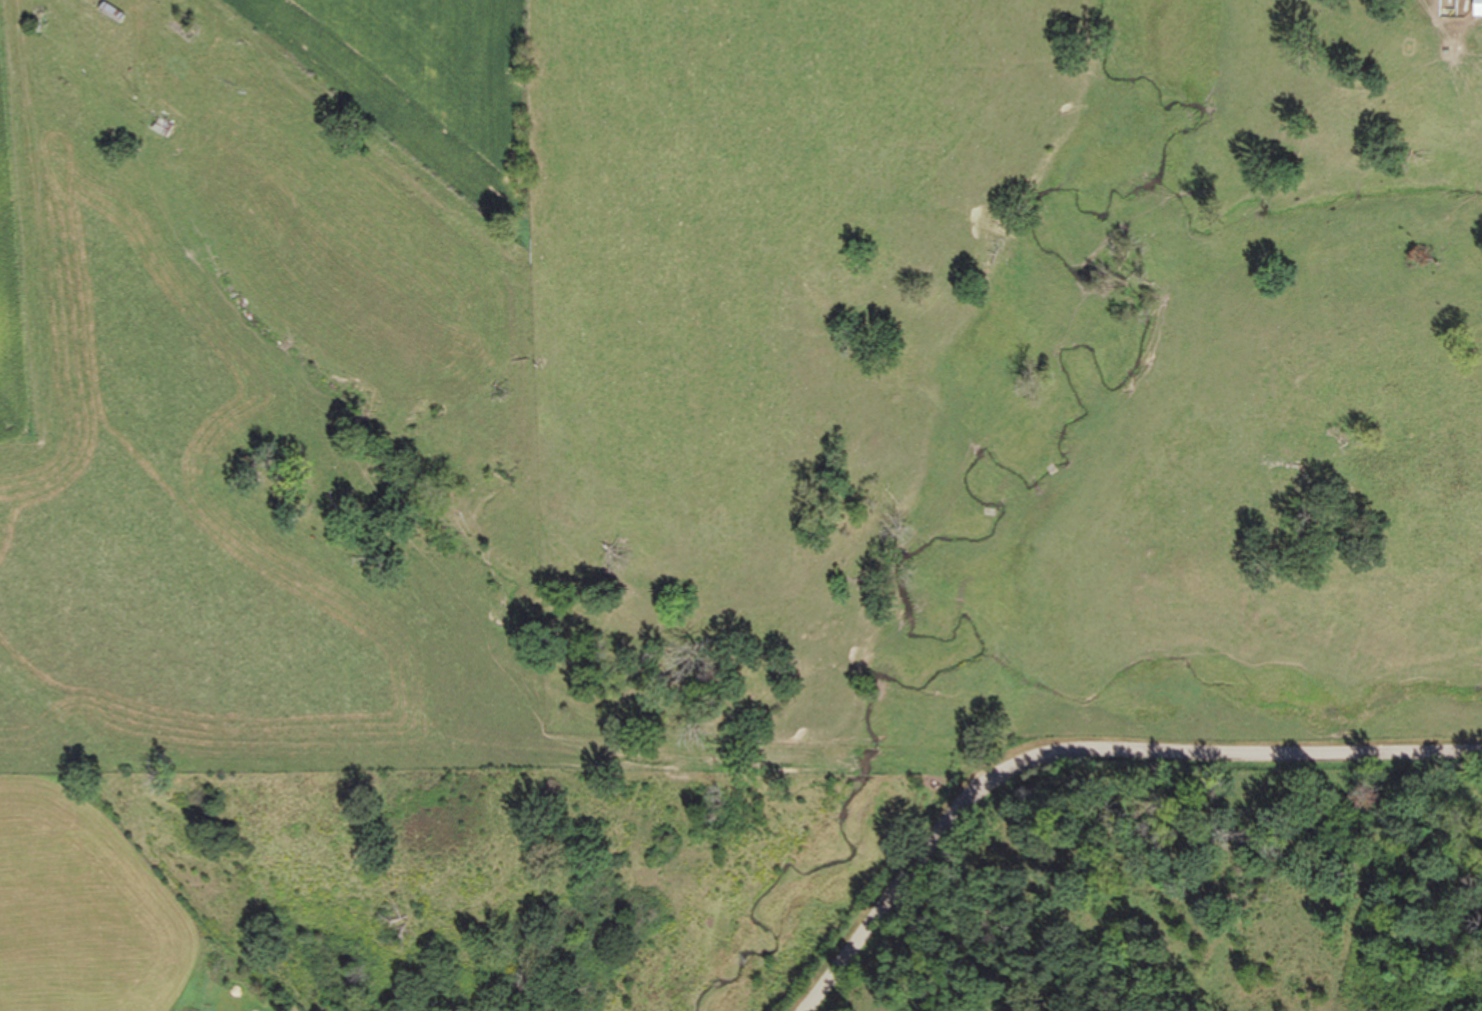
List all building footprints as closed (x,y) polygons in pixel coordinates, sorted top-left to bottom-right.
[(1481,18),(1481,0),(1473,0),(1473,18),(1481,18)] [(169,128),(158,120),(151,129),(162,138),(169,128)]
